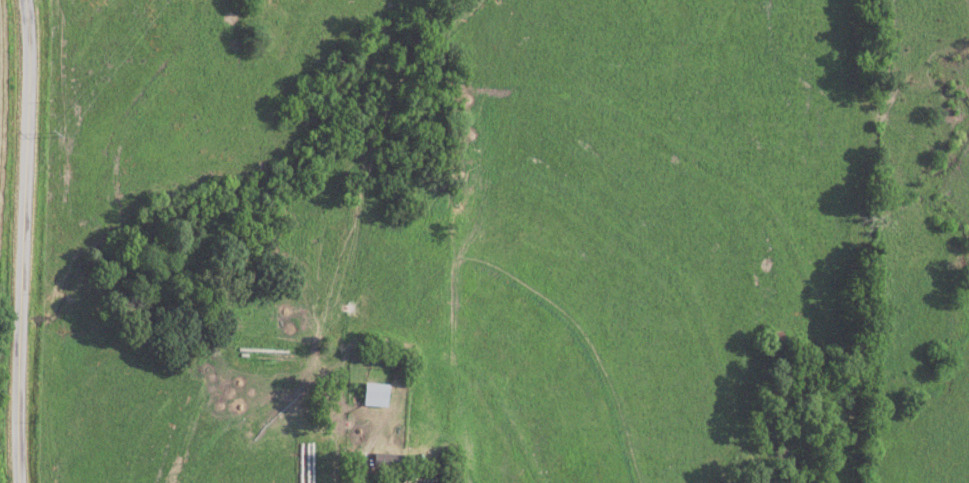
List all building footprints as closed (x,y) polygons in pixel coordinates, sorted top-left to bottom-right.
[(388,383),(364,383),(364,406),(388,406),(388,383)] [(405,470),(406,454),(374,453),(374,470),(405,470)]
